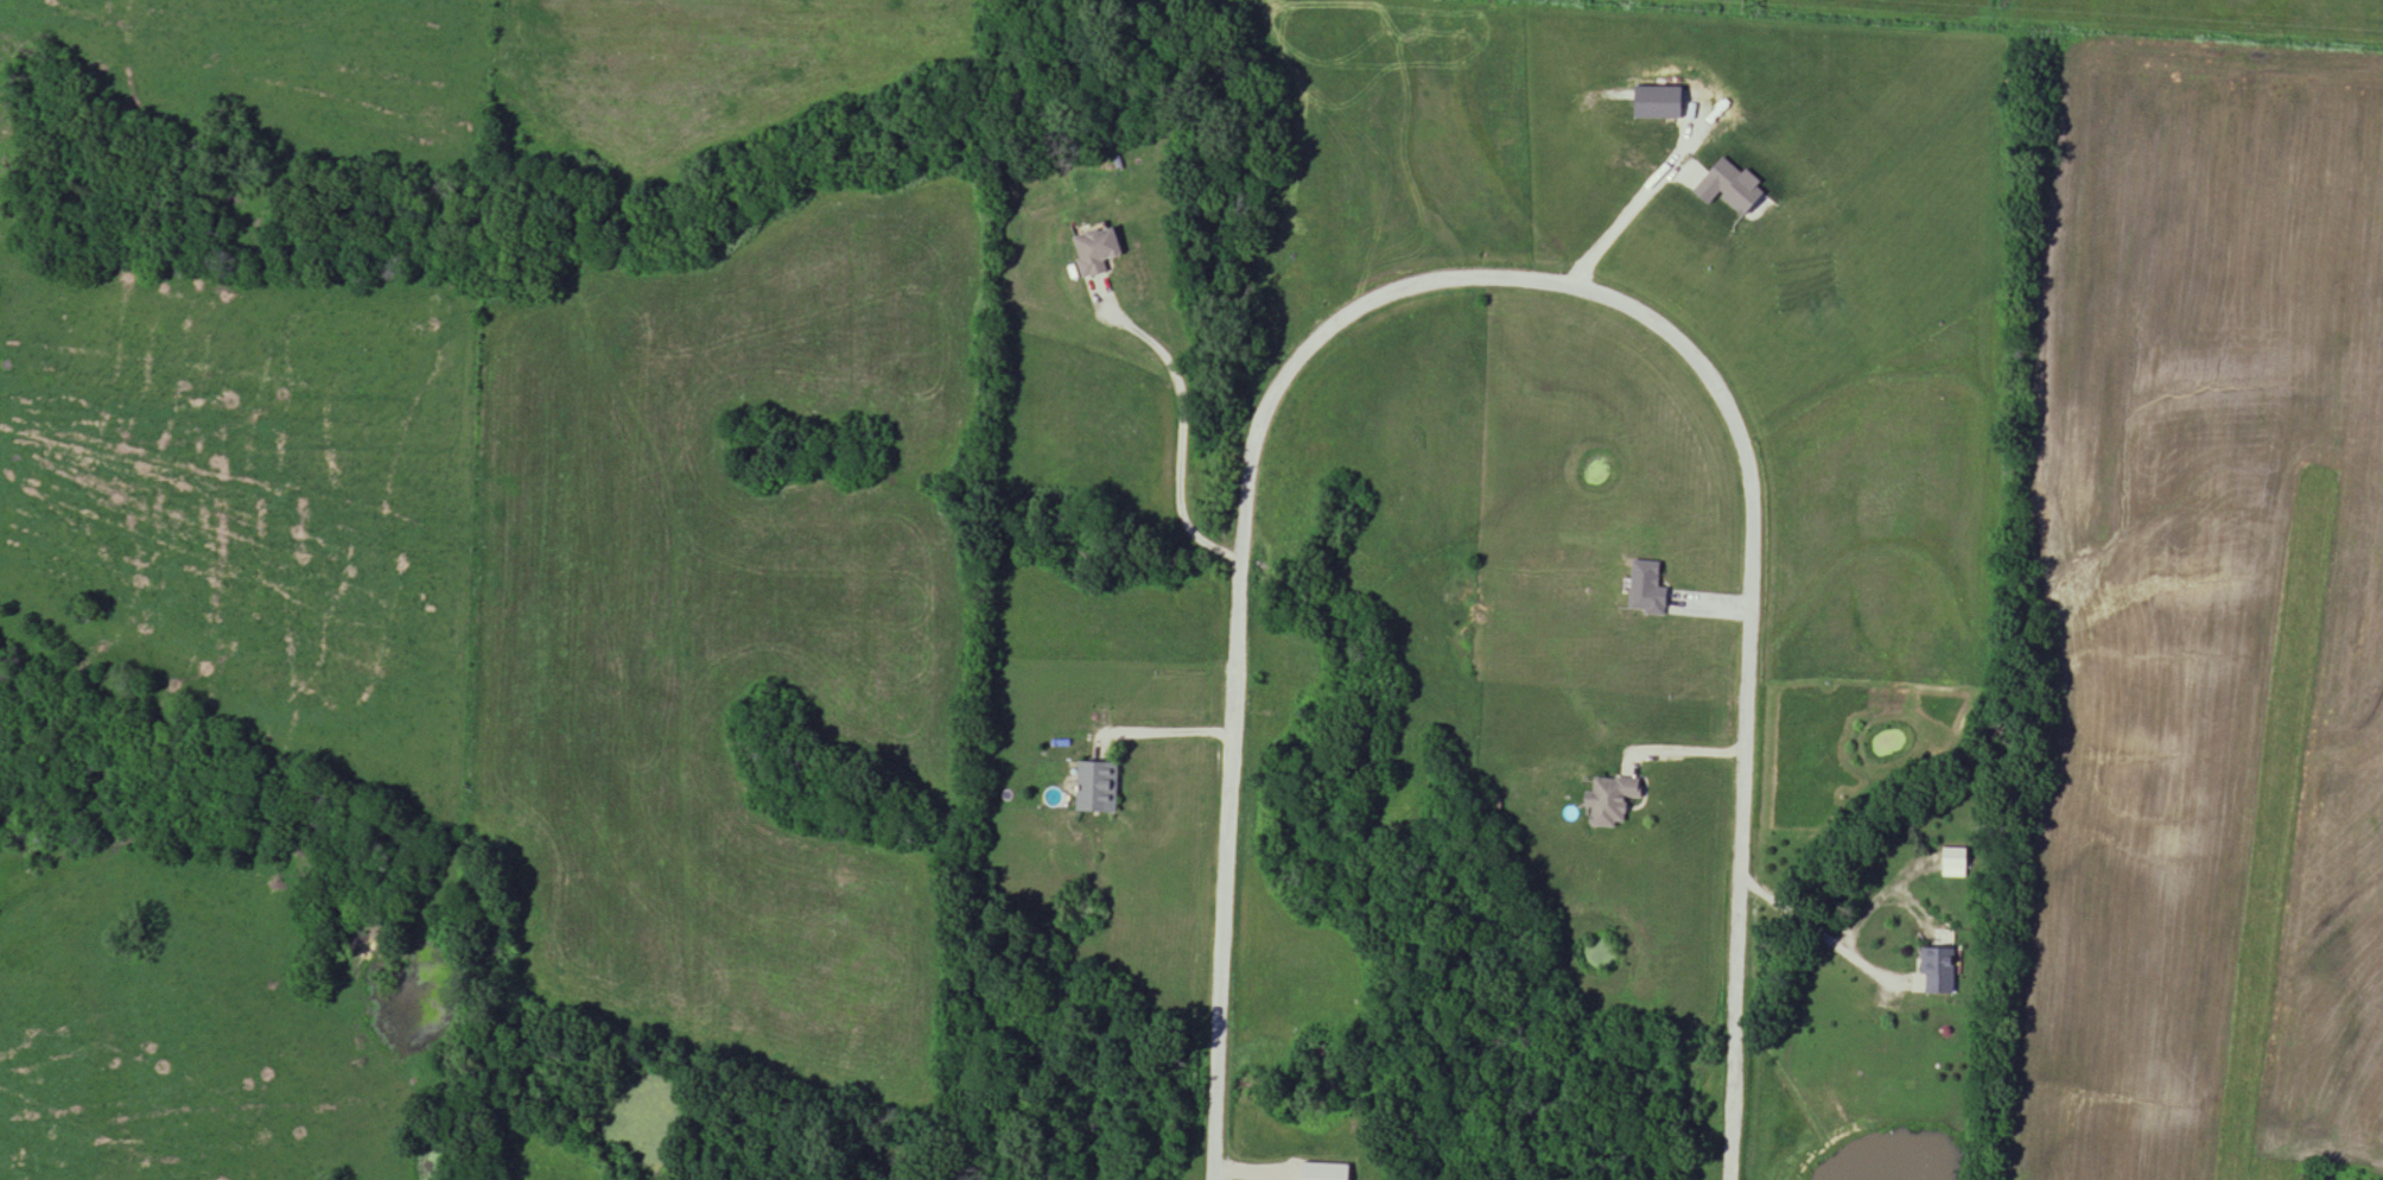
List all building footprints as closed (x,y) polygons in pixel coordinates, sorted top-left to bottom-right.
[(1118,228),(1074,238),(1084,280),(1110,274),(1107,261),(1124,257),(1118,228)] [(1669,616),(1670,591),(1661,591),(1663,564),(1635,562),(1631,614),(1669,616)] [(1120,815),(1120,765),(1079,764),(1079,815),(1120,815)] [(1628,830),(1629,800),(1642,801),(1643,782),(1596,781),(1595,793),(1588,793),(1587,811),(1592,811),(1591,828),(1628,830)] [(1956,996),(1956,950),(1925,950),(1925,996),(1956,996)] [(1353,1167),(1303,1165),(1302,1179),(1352,1179),(1353,1167)]
